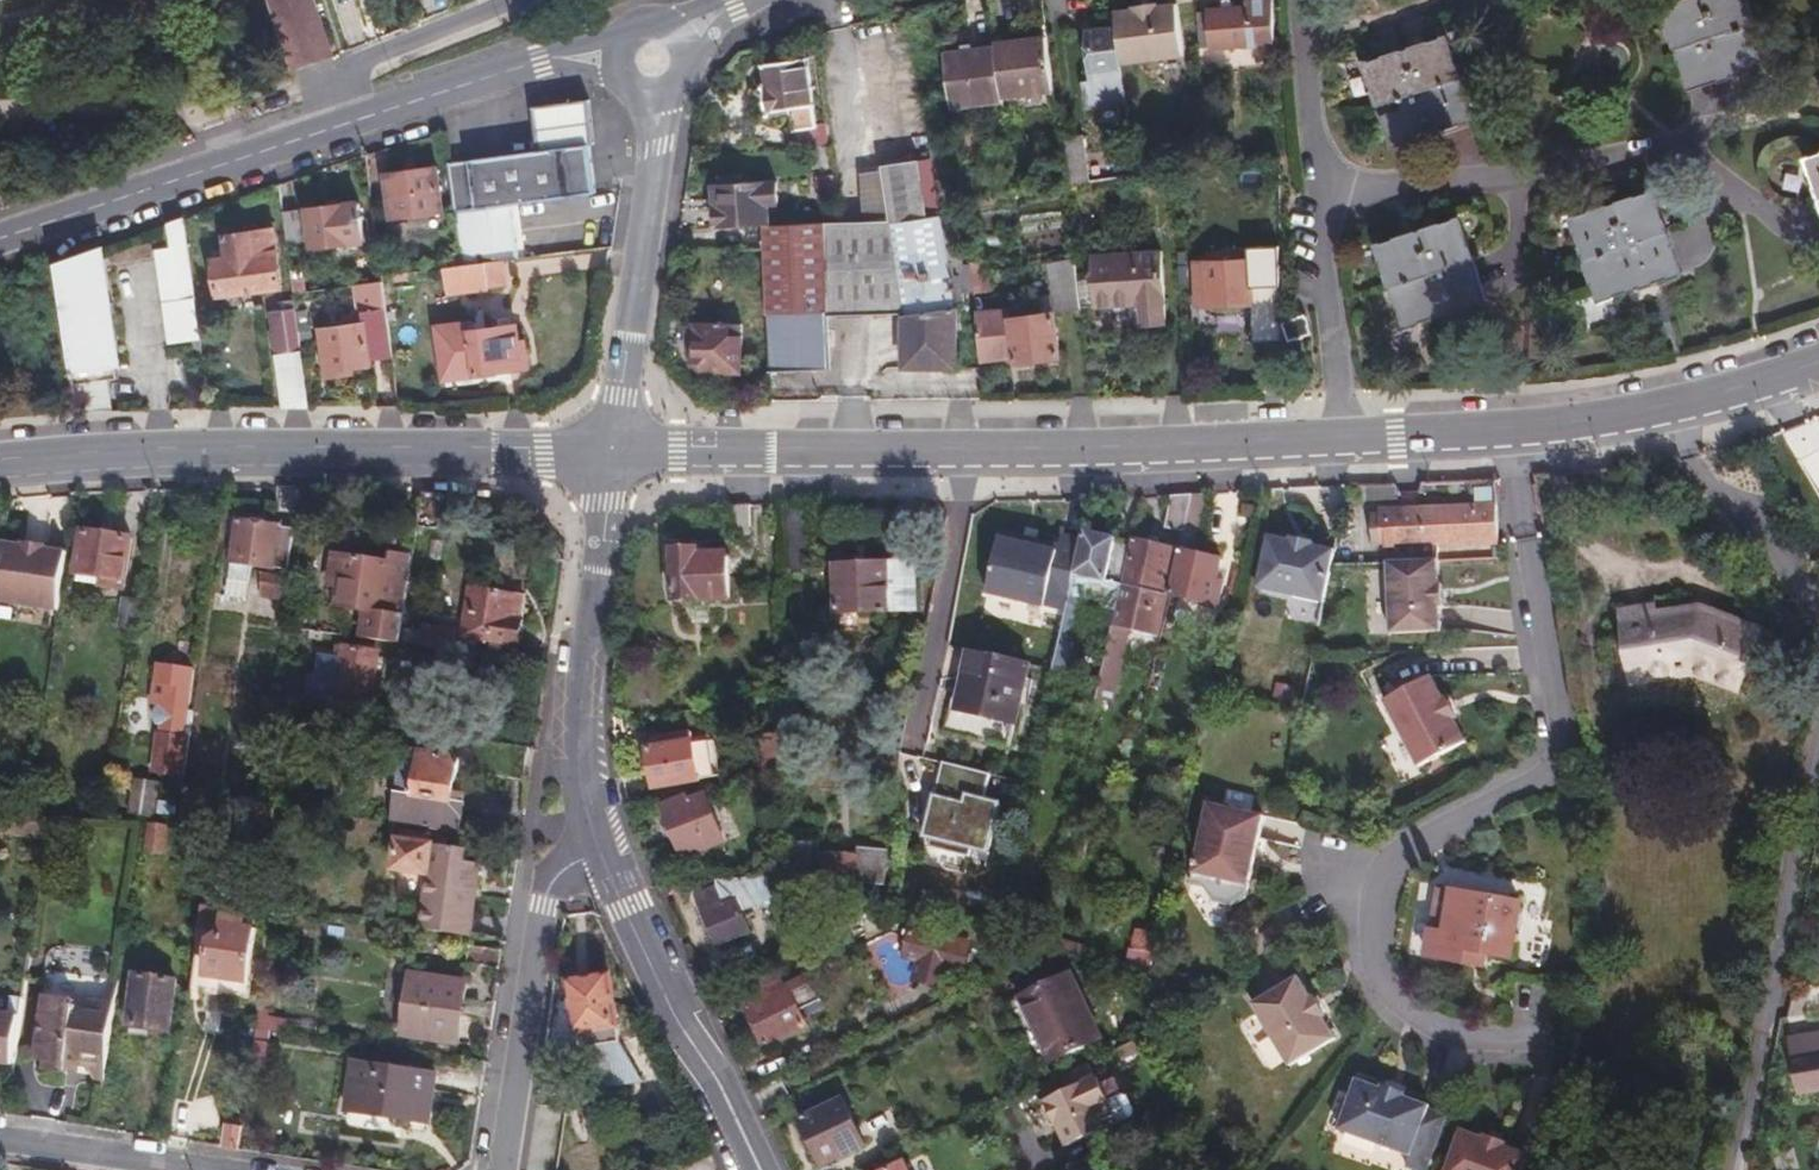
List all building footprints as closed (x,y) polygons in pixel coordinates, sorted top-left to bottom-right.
[(288,71),(325,59),(307,0),(266,0),(288,71)] [(1269,48),(1266,0),(1241,0),(1242,8),(1190,11),(1193,52),(1269,48)] [(1687,95),(1712,87),(1770,68),(1748,0),(1690,0),(1660,10),(1687,95)] [(1106,31),(1112,69),(1173,61),(1166,9),(1148,12),(1147,9),(1123,12),(1124,15),(1105,18),(1106,31)] [(1078,109),(1116,104),(1112,69),(1106,31),(1078,34),(1083,73),(1084,81),(1075,82),(1078,109)] [(1424,45),(1411,48),(1423,92),(1469,79),(1456,35),(1424,45)] [(996,99),(1047,93),(1040,39),(989,46),(989,49),(996,99)] [(1391,54),(1363,62),(1375,106),(1423,92),(1411,48),(1391,54)] [(938,56),(945,109),(996,102),(996,99),(989,49),(938,56)] [(783,137),(785,153),(809,152),(827,151),(824,131),(811,131),(800,62),(757,67),(759,89),(756,90),(761,119),(787,117),(790,136),(783,137)] [(1074,75),(1075,82),(1084,81),(1083,73),(1074,75)] [(1423,92),(1375,106),(1388,149),(1430,137),(1453,130),(1481,122),(1469,79),(1423,92)] [(532,114),(535,151),(584,145),(588,144),(585,108),(532,114)] [(1052,144),(1058,187),(1083,183),(1076,141),(1052,144)] [(535,151),(444,163),(458,266),(496,262),(514,260),(508,205),(590,194),(584,145),(535,151)] [(1818,190),(1818,156),(1809,159),(1818,190)] [(880,210),(927,204),(924,189),(923,186),(913,188),(907,166),(906,161),(871,169),(872,175),(880,210)] [(930,188),(925,162),(907,166),(913,188),(923,186),(924,189),(930,188)] [(380,175),(386,219),(438,211),(431,167),(380,175)] [(855,214),(880,210),(872,175),(852,178),(855,214)] [(773,204),(772,183),(737,186),(736,177),(716,179),(716,188),(709,188),(712,226),(765,222),(764,205),(773,204)] [(1634,200),(1618,204),(1631,249),(1673,236),(1660,192),(1634,200)] [(308,248),(358,241),(352,200),(302,207),(308,248)] [(759,230),(764,374),(824,372),(823,320),(902,316),(904,369),(952,368),(952,309),(948,308),(927,204),(880,210),(883,223),(855,225),(759,230)] [(1595,211),(1573,218),(1587,262),(1631,249),(1618,204),(1595,211)] [(883,223),(880,210),(855,214),(855,225),(883,223)] [(277,214),(281,246),(299,244),(295,212),(277,214)] [(1442,226),(1425,230),(1438,274),(1481,261),(1468,218),(1442,226)] [(194,340),(179,222),(162,228),(164,250),(149,252),(161,344),(194,340)] [(212,261),(216,295),(276,288),(268,230),(219,236),(221,251),(222,260),(212,261)] [(1402,237),(1379,244),(1391,287),(1438,274),(1425,230),(1402,237)] [(1631,249),(1587,262),(1600,303),(1643,290),(1685,277),(1679,256),(1673,236),(1631,249)] [(50,265),(69,412),(102,412),(98,378),(107,376),(105,364),(113,363),(97,248),(50,265)] [(1252,289),(1265,289),(1263,249),(1249,249),(1250,261),(1207,263),(1208,307),(1252,306),(1252,289)] [(212,261),(222,260),(221,251),(211,252),(212,261)] [(1162,324),(1158,254),(1089,258),(1092,308),(1138,306),(1139,325),(1162,324)] [(1438,274),(1391,287),(1403,330),(1441,320),(1494,305),(1488,283),(1481,261),(1438,274)] [(496,262),(458,266),(461,291),(500,287),(496,262)] [(458,291),(455,263),(439,265),(443,293),(458,291)] [(1208,307),(1207,263),(1193,264),(1195,308),(1208,307)] [(285,280),(287,295),(300,294),(298,279),(285,280)] [(1070,309),(1065,279),(1053,281),(1057,311),(1070,309)] [(354,327),(316,332),(322,379),(351,375),(350,371),(349,363),(369,361),(387,358),(377,283),(348,287),(354,327)] [(1265,306),(1265,289),(1252,289),(1252,306),(1265,306)] [(288,310),(292,341),(303,339),(300,308),(288,310)] [(269,354),(276,409),(301,408),(292,341),(288,310),(264,313),(269,354)] [(1058,358),(1050,314),(1008,321),(1015,365),(1058,358)] [(1307,315),(1286,322),(1292,343),(1314,336),(1307,315)] [(439,372),(468,368),(462,321),(433,324),(439,372)] [(737,373),(736,327),(690,328),(690,363),(702,374),(737,373)] [(468,335),(474,379),(526,372),(522,345),(516,346),(514,329),(468,335)] [(369,361),(349,363),(350,371),(376,365),(369,361)] [(439,372),(440,383),(470,380),(468,368),(439,372)] [(295,492),(273,489),(268,530),(232,526),(225,585),(243,587),(245,569),(270,572),(274,532),(290,534),(291,523),(295,492)] [(1398,499),(1397,489),(1370,490),(1370,501),(1398,499)] [(1195,556),(1208,496),(1189,497),(1180,538),(1166,597),(1213,608),(1219,585),(1211,582),(1215,562),(1195,556)] [(806,574),(806,507),(779,507),(779,574),(806,574)] [(1383,549),(1383,564),(1434,561),(1433,545),(1489,542),(1487,507),(1374,513),(1376,549),(1383,549)] [(117,590),(123,541),(75,535),(70,575),(94,578),(93,587),(117,590)] [(1119,588),(1128,548),(1080,537),(1069,580),(1099,587),(1100,583),(1119,588)] [(1318,606),(1330,554),(1309,550),(1310,546),(1287,541),(1286,544),(1265,539),(1253,592),(1318,606)] [(979,602),(1057,619),(1073,547),(1051,542),(1049,553),(993,540),(979,602)] [(1155,640),(1165,600),(1159,598),(1170,552),(1130,542),(1128,548),(1119,588),(1112,618),(1105,647),(1092,702),(1109,706),(1126,633),(1155,640)] [(727,600),(725,557),(695,558),(695,550),(670,551),(671,601),(727,600)] [(52,617),(59,561),(38,558),(38,554),(15,551),(14,555),(0,553),(0,611),(52,617)] [(357,611),(353,640),(393,645),(404,567),(326,555),(321,589),(335,591),(333,607),(357,611)] [(1434,561),(1383,564),(1387,637),(1437,634),(1436,610),(1439,610),(1437,583),(1435,584),(1434,561)] [(909,611),(908,565),(829,567),(830,613),(909,611)] [(1099,587),(1069,580),(1067,590),(1066,595),(1080,599),(1095,602),(1099,587)] [(515,648),(524,600),(467,590),(459,638),(515,648)] [(1077,615),(1080,599),(1066,595),(1062,612),(1077,615)] [(275,621),(277,602),(257,599),(254,618),(275,621)] [(128,632),(133,602),(118,600),(114,630),(128,632)] [(1737,689),(1756,628),(1696,608),(1650,617),(1647,610),(1616,614),(1626,684),(1687,675),(1737,689)] [(1047,675),(1044,688),(1058,691),(1077,615),(1062,612),(1047,675)] [(1088,643),(1105,647),(1112,618),(1095,614),(1088,643)] [(342,713),(341,722),(353,724),(354,715),(364,717),(365,704),(369,705),(376,656),(341,651),(339,665),(315,661),(308,709),(342,713)] [(1025,670),(966,656),(953,713),(1012,726),(1025,670)] [(178,777),(187,712),(181,711),(187,671),(151,664),(146,696),(158,697),(157,706),(151,710),(150,719),(155,723),(153,743),(148,773),(178,777)] [(1441,699),(1430,677),(1382,702),(1416,767),(1464,742),(1452,720),(1455,719),(1444,697),(1441,699)] [(1292,709),(1295,695),(1289,694),(1290,689),(1272,685),(1268,704),(1292,709)] [(714,778),(708,745),(688,748),(686,737),(652,743),(653,750),(644,751),(651,791),(694,784),(694,781),(714,778)] [(778,772),(778,739),(754,739),(754,776),(778,772)] [(451,802),(453,787),(457,762),(398,753),(387,823),(456,833),(461,803),(451,802)] [(146,818),(151,786),(125,781),(119,814),(146,818)] [(463,789),(453,787),(451,802),(461,803),(463,789)] [(719,845),(703,800),(686,806),(684,799),(658,808),(677,860),(719,845)] [(169,816),(171,803),(153,801),(151,814),(169,816)] [(918,846),(982,865),(996,816),(962,806),(960,815),(930,807),(918,846)] [(1239,899),(1257,820),(1204,806),(1184,887),(1199,890),(1205,906),(1224,910),(1239,899)] [(34,842),(38,820),(4,820),(3,837),(34,842)] [(154,853),(158,830),(141,828),(138,851),(154,853)] [(409,837),(408,847),(425,850),(426,840),(409,837)] [(426,876),(417,934),(467,942),(477,870),(462,868),(463,856),(425,850),(408,847),(393,845),(389,870),(426,876)] [(881,888),(884,853),(854,851),(853,867),(813,867),(814,893),(829,893),(829,901),(854,909),(854,886),(881,888)] [(766,883),(680,886),(711,947),(745,931),(741,923),(777,907),(766,883)] [(1479,945),(1477,956),(1505,961),(1515,907),(1435,893),(1423,957),(1454,963),(1458,941),(1479,945)] [(192,981),(251,990),(263,916),(204,907),(192,981)] [(1147,955),(1152,935),(1131,931),(1126,950),(1147,955)] [(963,952),(907,934),(897,962),(911,966),(906,983),(934,992),(940,975),(954,979),(963,952)] [(1475,967),(1477,956),(1479,945),(1458,941),(1454,963),(1475,967)] [(493,972),(496,953),(470,949),(468,968),(493,972)] [(88,1077),(97,1078),(108,1004),(102,1003),(105,983),(41,974),(37,997),(44,999),(39,1028),(32,1027),(31,1040),(36,1046),(29,1052),(27,1059),(38,1061),(37,1069),(60,1073),(60,1071),(62,1065),(72,1066),(84,1068),(85,1077),(88,1077)] [(449,1044),(458,982),(406,974),(397,1036),(449,1044)] [(620,1043),(607,974),(563,982),(565,1005),(557,1006),(551,1057),(572,1055),(578,1072),(629,1062),(626,1043),(620,1043)] [(161,1033),(168,981),(128,976),(121,1028),(161,1033)] [(762,995),(780,987),(776,978),(758,985),(762,995)] [(1100,1041),(1071,978),(1025,999),(1026,1001),(1008,1009),(1036,1070),(1100,1041)] [(1307,1000),(1294,980),(1248,1008),(1286,1068),(1332,1039),(1320,1020),(1322,1018),(1309,998),(1307,1000)] [(108,1004),(111,984),(105,983),(102,1003),(108,1004)] [(757,1004),(750,1007),(743,1010),(759,1050),(804,1031),(785,985),(780,987),(762,995),(754,998),(757,1004)] [(748,1001),(750,1007),(757,1004),(754,998),(748,1001)] [(4,1069),(14,1002),(0,1000),(0,1068),(4,1069)] [(260,1028),(287,1029),(288,1014),(261,1014),(260,1028)] [(1785,1042),(1794,1095),(1818,1091),(1818,1037),(1785,1042)] [(72,1073),(72,1066),(62,1065),(60,1071),(72,1073)] [(344,1114),(424,1125),(431,1078),(351,1066),(344,1114)] [(90,1087),(95,1088),(97,1078),(88,1077),(90,1087)] [(1441,1119),(1422,1112),(1423,1109),(1399,1100),(1400,1097),(1378,1089),(1377,1093),(1352,1084),(1334,1134),(1403,1159),(1399,1169),(1422,1169),(1441,1119)] [(1042,1124),(1056,1154),(1096,1137),(1092,1128),(1103,1123),(1097,1110),(1086,1085),(1035,1107),(1031,1114),(1037,1126),(1042,1124)] [(859,1149),(838,1104),(797,1123),(818,1168),(859,1149)] [(1108,1105),(1097,1110),(1103,1123),(1092,1128),(1096,1137),(1118,1127),(1120,1120),(1114,1108),(1108,1105)] [(220,1127),(217,1150),(231,1152),(235,1129),(220,1127)] [(1523,1156),(1501,1148),(1502,1146),(1480,1138),(1480,1141),(1456,1133),(1443,1169),(1518,1169),(1523,1156)] [(1193,1150),(1176,1157),(1182,1169),(1190,1169),(1201,1165),(1193,1150)]
